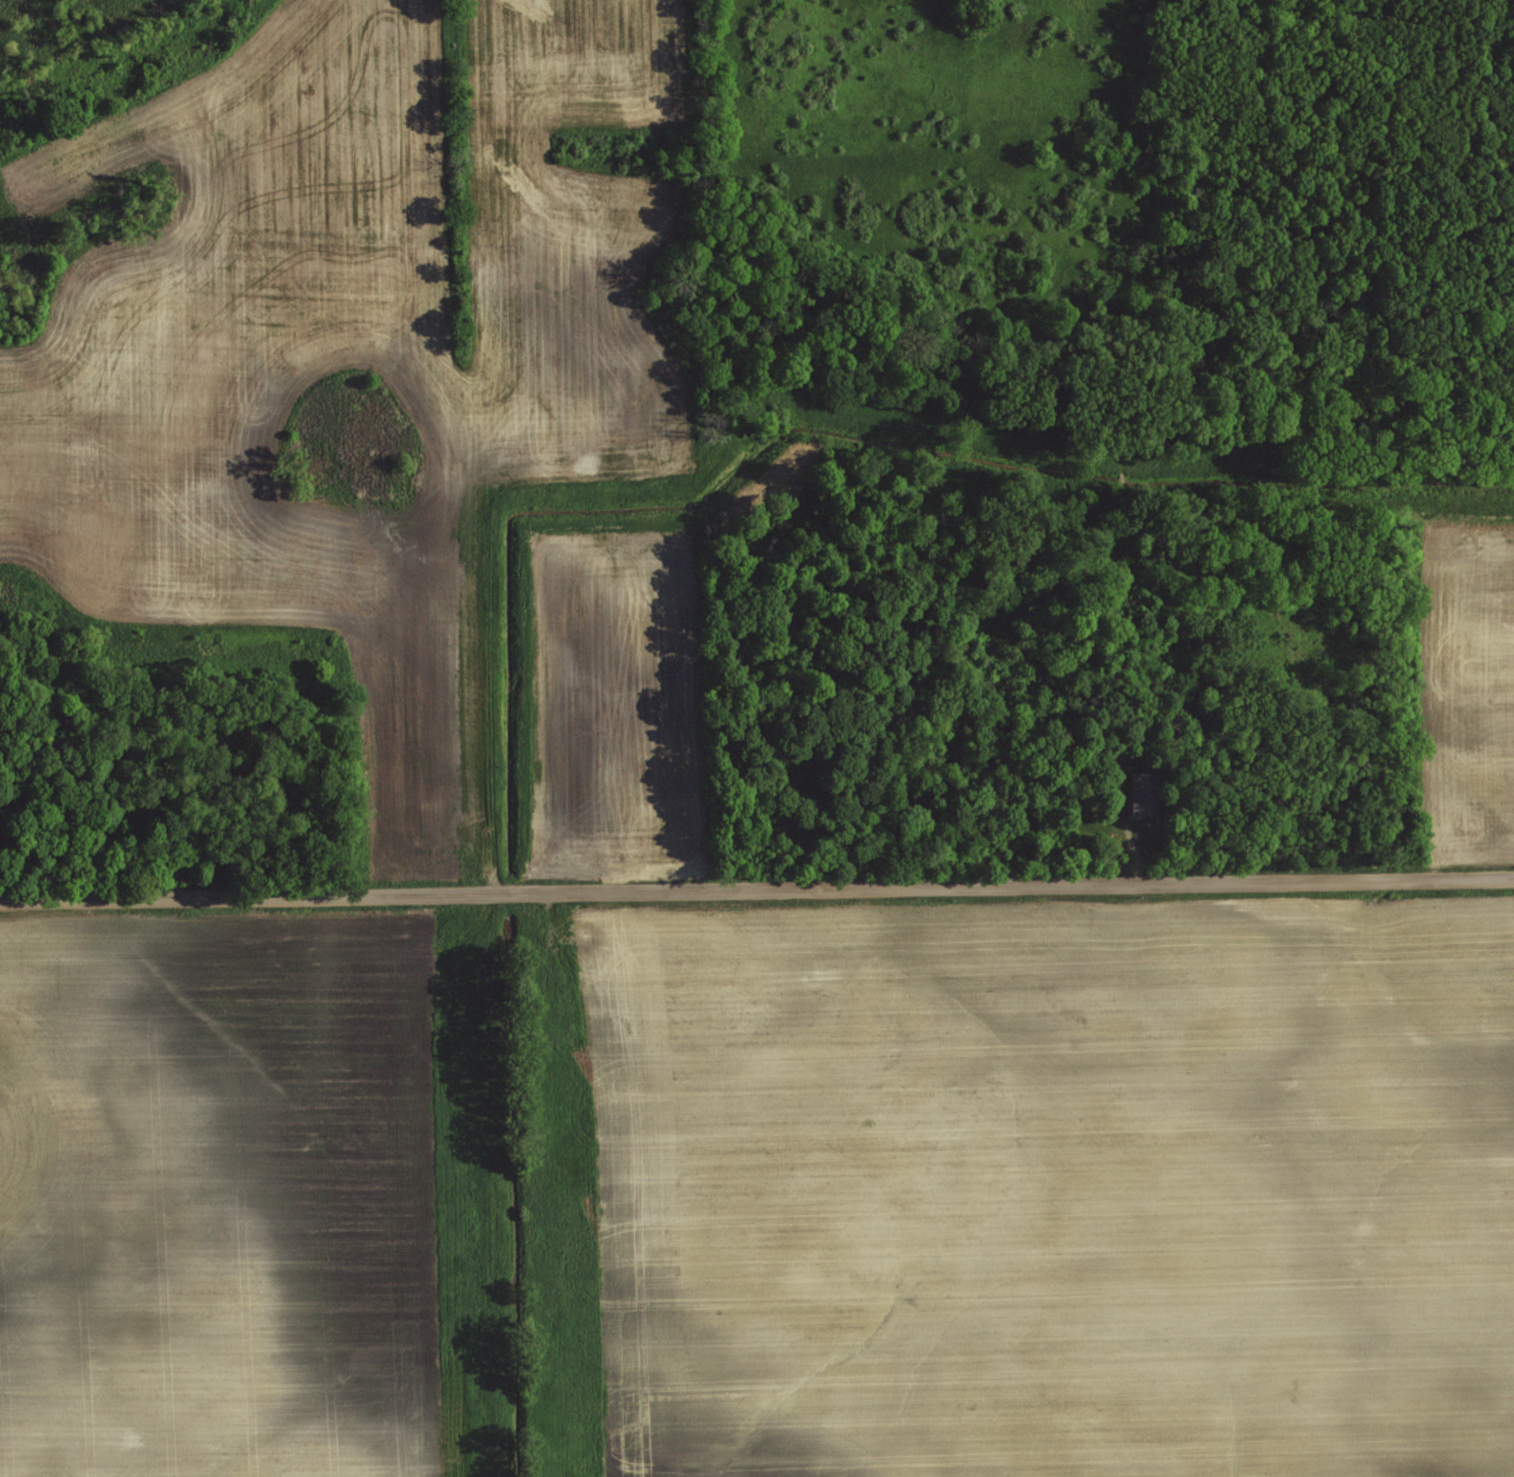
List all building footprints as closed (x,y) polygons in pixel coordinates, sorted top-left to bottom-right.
[(1157,771),(1130,770),(1128,816),(1142,817),(1142,811),(1155,812),(1157,771)]
